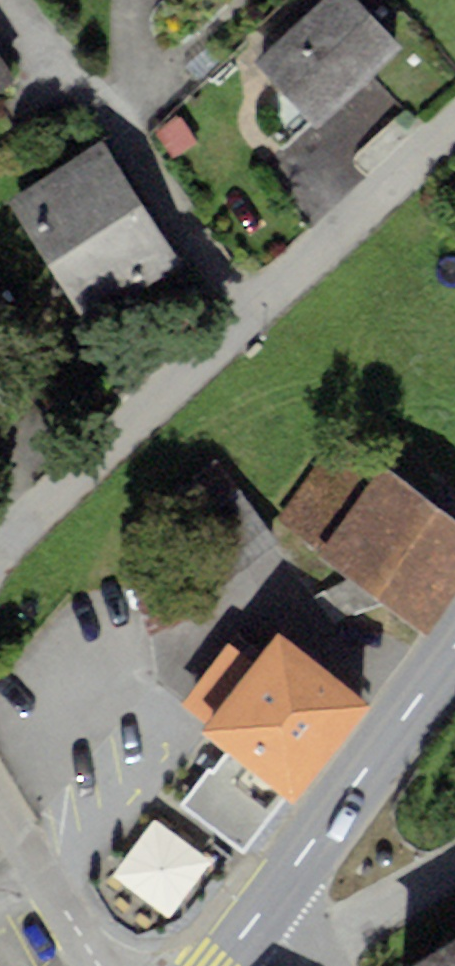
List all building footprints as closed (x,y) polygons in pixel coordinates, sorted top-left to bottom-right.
[(261,74),(318,136),(405,56),(352,0),(342,0),(261,74)] [(12,83),(0,64),(0,90),(12,83)] [(112,161),(14,221),(86,338),(184,279),(112,161)] [(290,533),(431,635),(454,602),(454,521),(353,447),(290,533)] [(362,707),(280,639),(208,726),(231,745),(289,794),(362,707)] [(238,855),(289,794),(231,745),(179,806),(238,855)] [(407,965),(454,965),(454,937),(407,965)]
